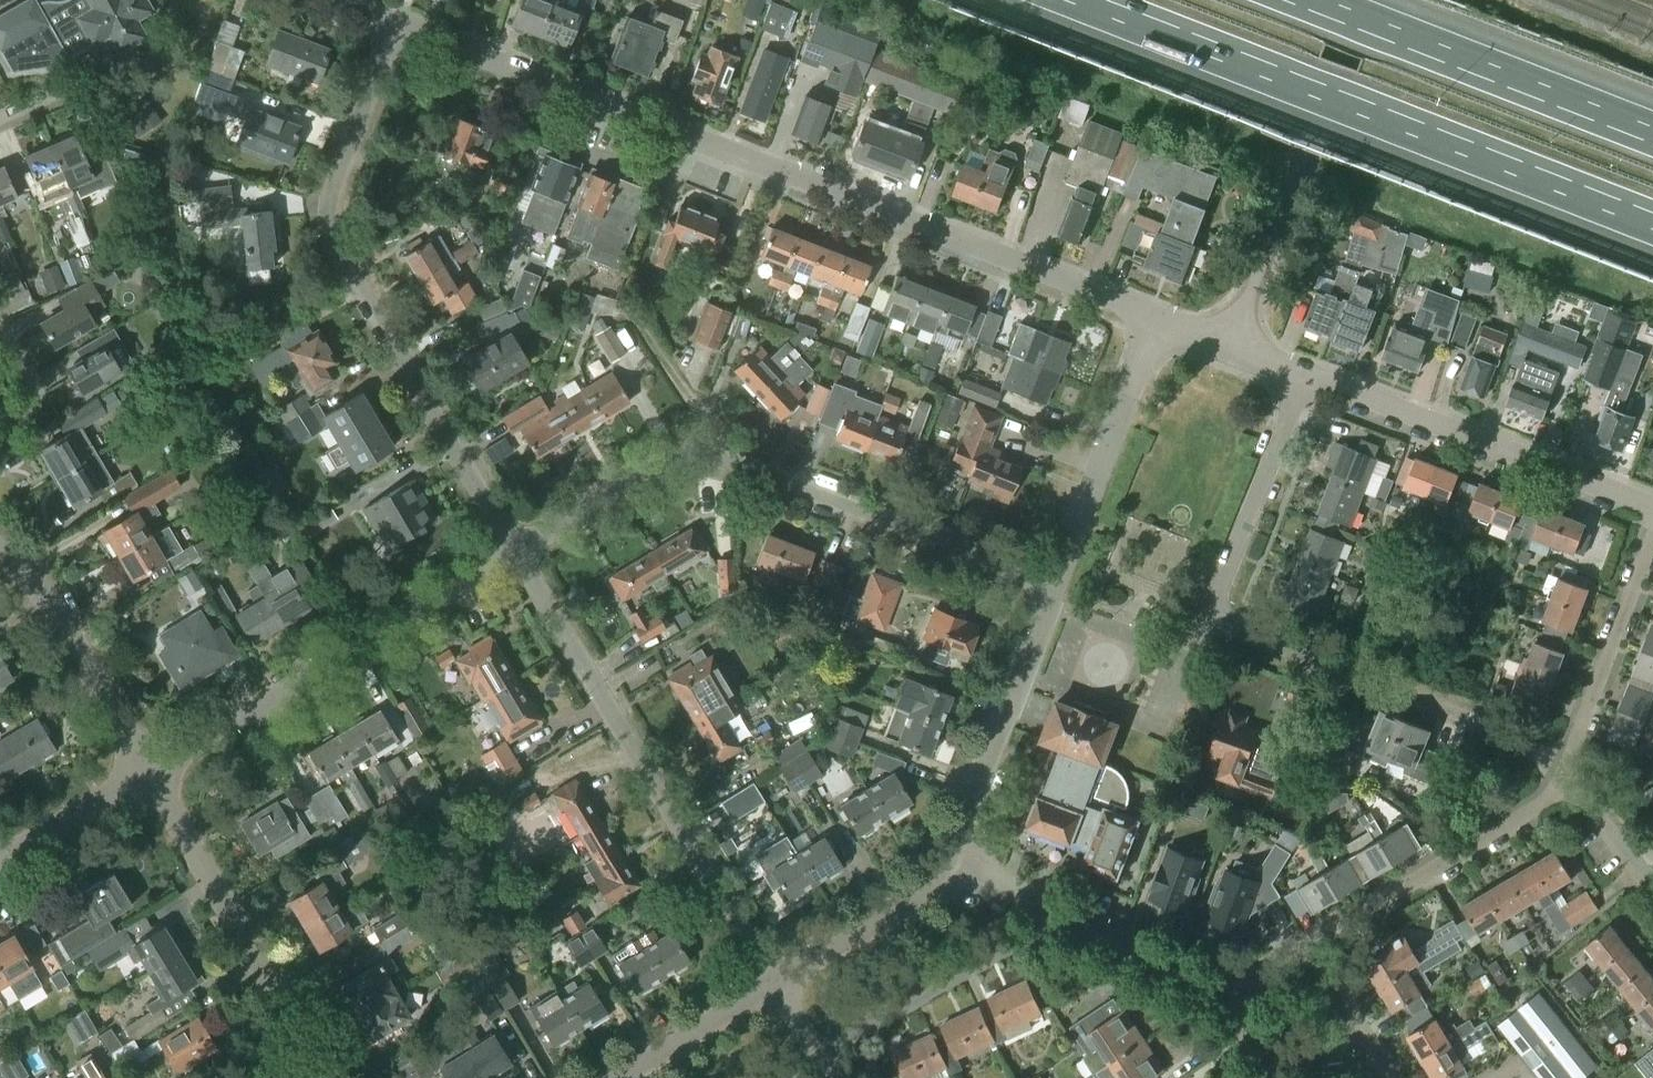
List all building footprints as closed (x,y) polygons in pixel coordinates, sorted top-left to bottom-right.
[(65,2),(62,3),(58,3),(55,3),(51,3),(47,3),(42,3),(39,5),(36,0),(23,0),(0,14),(0,53),(12,74),(59,68),(70,61),(69,59),(108,37),(117,53),(146,37),(137,20),(154,11),(147,0),(69,0),(65,2)] [(550,0),(519,0),(510,24),(523,29),(524,27),(538,32),(550,0)] [(596,0),(550,0),(538,32),(555,38),(554,41),(566,45),(580,10),(581,6),(593,10),(596,0)] [(760,30),(786,40),(797,13),(771,3),(760,30)] [(881,25),(823,4),(816,22),(815,22),(802,59),(833,71),(828,86),(855,96),(861,81),(862,82),(876,45),(875,44),(881,25)] [(673,42),(682,20),(655,10),(649,26),(626,17),(610,59),(644,73),(651,70),(663,38),(673,42)] [(318,83),(330,49),(279,30),(266,64),(318,83)] [(737,48),(749,52),(752,43),(750,42),(751,40),(743,37),(742,39),(741,38),(737,48)] [(234,80),(244,51),(217,41),(206,70),(234,80)] [(762,120),(780,75),(787,58),(764,49),(740,111),(762,120)] [(705,58),(700,56),(691,79),(696,81),(691,92),(719,103),(735,62),(708,51),(705,58)] [(950,113),(961,85),(878,52),(867,81),(914,99),(900,135),(865,121),(852,154),(907,176),(934,107),(950,113)] [(229,94),(234,80),(206,70),(201,84),(203,85),(229,94)] [(288,161),(300,128),(283,122),(284,120),(267,114),(266,115),(252,110),(255,103),(229,94),(203,85),(197,102),(246,120),(238,142),(288,161)] [(830,122),(839,101),(825,95),(822,104),(806,97),(792,131),(817,141),(826,120),(830,122)] [(1090,107),(1067,98),(1059,118),(1082,127),(1090,107)] [(160,121),(145,99),(124,113),(139,135),(160,121)] [(485,148),(490,135),(481,131),(482,128),(457,118),(450,136),(442,133),(436,150),(444,153),(443,155),(469,165),(470,162),(481,167),(488,149),(485,148)] [(1083,243),(1108,179),(1128,186),(1142,149),(1144,150),(1145,148),(1122,139),(1124,134),(1089,121),(1066,181),(1078,186),(1073,199),(1072,198),(1058,233),(1083,243)] [(73,137),(71,134),(60,139),(61,142),(50,147),(80,217),(80,218),(86,216),(74,186),(94,178),(76,136),(73,137)] [(833,146),(841,150),(846,139),(837,136),(833,146)] [(1040,173),(1051,146),(1035,140),(1025,167),(1040,173)] [(76,219),(80,217),(50,147),(24,158),(38,189),(38,188),(42,197),(56,191),(57,195),(64,192),(76,219)] [(977,202),(996,151),(990,149),(982,171),(965,164),(954,194),(977,202)] [(1142,149),(1128,186),(1124,195),(1138,200),(1142,188),(1174,201),(1175,199),(1206,210),(1218,179),(1217,179),(1220,170),(1193,160),(1190,168),(1144,150),(1142,149)] [(145,156),(125,150),(128,172),(134,171),(137,171),(137,178),(135,178),(137,197),(176,193),(174,169),(168,169),(167,167),(167,159),(146,162),(145,156)] [(1014,155),(1005,151),(1000,153),(996,151),(977,202),(998,210),(1016,164),(1015,164),(1017,160),(1014,155)] [(551,236),(556,225),(578,166),(544,153),(531,189),(533,190),(520,224),(551,236)] [(17,197),(4,168),(0,169),(0,205),(17,197)] [(591,259),(621,183),(590,171),(564,237),(580,243),(582,239),(590,242),(585,257),(591,259)] [(510,178),(493,172),(487,187),(498,191),(504,193),(510,178)] [(616,269),(646,193),(621,183),(591,259),(616,269)] [(234,210),(231,186),(196,189),(201,229),(241,224),(247,269),(271,267),(269,250),(274,250),(270,211),(246,214),(246,209),(234,210)] [(1194,246),(1207,211),(1206,210),(1175,199),(1174,201),(1161,233),(1194,246)] [(686,246),(698,213),(679,206),(673,223),(667,220),(651,263),(666,268),(676,242),(686,246)] [(716,251),(722,235),(713,232),(717,220),(698,213),(686,246),(700,251),(702,246),(716,251)] [(1358,215),(1351,231),(1358,234),(1345,266),(1343,265),(1332,294),(1321,289),(1306,328),(1330,338),(1345,298),(1376,221),(1358,214),(1358,215)] [(1345,298),(1330,338),(1329,340),(1336,343),(1353,345),(1353,350),(1359,352),(1358,353),(1360,354),(1383,293),(1358,283),(1357,285),(1362,272),(1361,272),(1365,261),(1398,274),(1409,234),(1391,229),(1391,227),(1376,221),(1345,298)] [(1146,227),(1133,222),(1124,245),(1137,250),(1146,227)] [(468,257),(478,251),(476,248),(484,242),(475,227),(465,234),(470,242),(462,247),(468,257)] [(786,265),(797,237),(772,227),(761,256),(786,265)] [(0,233),(0,244),(1,246),(12,241),(7,230),(0,233)] [(1200,248),(1194,246),(1161,233),(1159,232),(1145,267),(1186,283),(1200,248)] [(1412,245),(1420,242),(1421,236),(1411,232),(1407,243),(1412,245)] [(811,275),(822,246),(797,237),(786,265),(783,273),(777,289),(787,292),(795,269),(811,275)] [(419,279),(442,266),(427,242),(405,255),(419,279)] [(546,260),(544,265),(559,271),(567,250),(552,244),(546,260)] [(835,284),(846,256),(822,246),(811,275),(835,284)] [(457,263),(468,257),(462,247),(451,253),(457,263)] [(1209,252),(1202,267),(1213,272),(1219,256),(1209,252)] [(88,255),(75,261),(76,264),(81,275),(94,270),(89,259),(88,255)] [(861,294),(871,266),(846,256),(835,284),(844,288),(861,294)] [(59,263),(69,286),(83,280),(81,275),(76,264),(75,261),(73,257),(59,263)] [(725,274),(729,262),(714,257),(710,268),(725,274)] [(1489,294),(1494,277),(1492,277),(1495,265),(1472,259),(1465,287),(1489,294)] [(457,263),(455,261),(443,268),(442,266),(419,279),(434,303),(444,297),(454,313),(477,299),(468,283),(456,290),(449,278),(462,271),(457,263)] [(47,295),(65,288),(56,266),(38,273),(47,295)] [(783,273),(774,270),(768,285),(777,289),(783,273)] [(523,271),(508,310),(508,311),(508,312),(513,310),(519,307),(521,307),(528,310),(528,308),(540,277),(523,271)] [(17,273),(0,281),(0,306),(5,317),(5,318),(34,305),(27,290),(25,291),(17,273)] [(91,283),(97,296),(118,284),(113,273),(91,283)] [(907,326),(922,286),(908,280),(908,279),(896,274),(880,315),(907,326)] [(1548,285),(1537,281),(1534,288),(1545,292),(1548,285)] [(54,348),(92,325),(85,314),(101,304),(89,284),(57,303),(62,312),(40,325),(54,348)] [(830,324),(836,309),(844,288),(835,284),(832,291),(827,305),(820,320),(830,324)] [(933,336),(948,296),(934,290),(935,289),(923,284),(922,286),(907,326),(933,336)] [(827,305),(832,291),(822,287),(817,301),(827,305)] [(1417,315),(1412,329),(1397,323),(1383,357),(1419,371),(1432,338),(1449,344),(1462,301),(1434,290),(1424,317),(1417,315)] [(592,312),(597,300),(582,294),(577,307),(592,312)] [(962,342),(966,330),(976,307),(960,300),(961,298),(949,294),(948,296),(933,336),(934,336),(936,332),(962,342)] [(483,321),(504,312),(498,298),(477,307),(483,321)] [(1579,370),(1588,347),(1537,328),(1543,312),(1542,312),(1545,305),(1532,300),(1515,346),(1579,370)] [(871,307),(857,302),(845,335),(858,340),(871,307)] [(719,351),(734,314),(705,303),(691,340),(719,351)] [(495,346),(469,362),(483,386),(526,361),(514,340),(535,327),(523,308),(515,314),(513,311),(499,319),(501,323),(487,331),(495,346)] [(1625,450),(1636,419),(1620,413),(1643,357),(1627,351),(1639,322),(1611,310),(1593,353),(1596,354),(1586,380),(1611,390),(1600,419),(1603,423),(1597,439),(1625,450)] [(991,347),(1002,316),(987,311),(976,342),(991,347)] [(744,341),(751,318),(738,314),(730,337),(744,341)] [(1463,314),(1451,346),(1466,351),(1478,320),(1463,314)] [(608,327),(602,317),(591,327),(596,335),(595,336),(612,363),(627,354),(610,326),(608,327)] [(884,324),(871,319),(858,352),(871,357),(884,324)] [(452,336),(461,331),(456,322),(447,326),(452,336)] [(556,343),(563,329),(548,322),(541,337),(556,343)] [(1060,373),(1066,358),(1064,357),(1070,341),(1020,322),(1007,355),(1022,361),(1023,359),(1060,373)] [(816,330),(798,324),(794,336),(812,342),(816,330)] [(81,362),(67,371),(81,394),(102,381),(106,383),(107,379),(134,363),(114,328),(75,351),(81,362)] [(1498,354),(1504,338),(1484,330),(1462,387),(1485,396),(1497,366),(1490,363),(1494,352),(1498,354)] [(327,346),(318,331),(307,338),(304,333),(290,341),(294,347),(288,350),(296,365),(327,346)] [(911,349),(916,338),(905,333),(900,344),(911,349)] [(794,336),(787,343),(798,355),(812,342),(794,336)] [(758,394),(799,356),(798,355),(787,343),(770,358),(759,346),(735,369),(758,394)] [(933,370),(942,347),(931,343),(922,365),(933,370)] [(325,367),(336,361),(327,346),(296,365),(287,371),(286,369),(282,371),(284,375),(285,375),(294,390),(304,384),(309,393),(332,379),(325,367)] [(781,418),(806,396),(795,384),(811,369),(799,356),(758,394),(781,418)] [(1055,388),(1060,373),(1023,359),(1022,361),(1011,390),(1046,403),(1052,387),(1055,388)] [(1543,418),(1556,384),(1560,373),(1524,360),(1507,404),(1543,418)] [(921,371),(918,380),(930,384),(933,376),(921,371)] [(600,417),(630,400),(613,372),(583,389),(600,417)] [(1001,394),(964,379),(958,394),(995,410),(1001,394)] [(816,384),(804,411),(818,417),(830,391),(816,384)] [(866,449),(879,414),(882,407),(853,396),(854,393),(834,385),(819,424),(838,432),(836,437),(866,449)] [(566,437),(600,417),(583,389),(549,409),(566,437)] [(119,406),(111,391),(95,400),(104,415),(119,406)] [(364,398),(361,394),(324,416),(316,403),(309,407),(309,406),(286,420),(299,442),(328,425),(339,443),(377,420),(374,416),(379,413),(368,396),(364,398)] [(882,407),(881,410),(894,415),(900,399),(887,394),(882,407)] [(286,420),(309,406),(302,395),(279,409),(286,420)] [(549,409),(540,395),(502,417),(511,432),(519,427),(536,455),(566,437),(549,409)] [(957,415),(963,401),(946,395),(940,409),(957,415)] [(64,437),(40,451),(56,479),(97,455),(81,428),(104,415),(95,400),(56,423),(64,437)] [(993,441),(1003,416),(976,405),(963,436),(951,464),(972,473),(969,479),(1010,496),(1021,466),(991,454),(994,448),(989,446),(992,441),(993,441)] [(895,461),(909,426),(880,415),(879,414),(866,449),(895,461)] [(208,443),(226,433),(216,417),(198,427),(208,443)] [(380,425),(377,420),(339,443),(339,444),(326,452),(336,468),(349,460),(355,470),(393,447),(390,442),(394,440),(384,422),(380,425)] [(1330,456),(1331,456),(1328,466),(1336,469),(1332,479),(1364,491),(1377,458),(1374,457),(1378,446),(1361,439),(1357,450),(1335,441),(1330,456)] [(97,455),(56,479),(73,507),(75,505),(76,506),(83,501),(100,491),(107,502),(105,503),(104,503),(104,504),(137,485),(129,472),(113,481),(97,455)] [(1438,466),(1416,458),(1414,465),(1406,461),(1398,483),(1405,486),(1405,487),(1426,495),(1438,466)] [(1458,508),(1467,485),(1457,481),(1459,475),(1438,466),(1426,495),(1448,504),(1458,508)] [(262,489),(280,478),(274,468),(256,479),(262,489)] [(133,514),(103,532),(118,556),(150,537),(142,524),(159,514),(153,503),(180,487),(169,469),(122,497),(133,514)] [(269,500),(287,489),(280,478),(262,489),(269,500)] [(354,481),(346,479),(340,483),(345,493),(357,486),(354,481)] [(423,496),(412,479),(363,508),(377,531),(387,525),(397,542),(418,530),(418,531),(425,527),(424,526),(431,522),(417,499),(423,496)] [(1321,513),(1318,521),(1338,529),(1341,521),(1350,525),(1364,491),(1332,479),(1319,512),(1321,513)] [(1467,485),(1458,508),(1454,517),(1465,522),(1469,512),(1490,520),(1502,491),(1481,482),(1478,489),(1467,485)] [(1523,529),(1530,510),(1520,506),(1523,499),(1502,491),(1490,520),(1511,528),(1512,525),(1523,529)] [(1397,507),(1400,498),(1393,496),(1390,505),(1397,507)] [(1373,497),(1369,505),(1382,510),(1386,502),(1373,497)] [(300,543),(338,520),(330,507),(292,531),(300,543)] [(1541,514),(1530,510),(1523,529),(1534,533),(1532,537),(1554,545),(1565,516),(1544,507),(1541,514)] [(1583,555),(1591,534),(1584,531),(1586,524),(1565,516),(1554,545),(1575,554),(1576,552),(1583,555)] [(1313,529),(1300,563),(1332,575),(1345,541),(1335,537),(1338,529),(1318,521),(1315,530),(1313,529)] [(664,574),(707,549),(693,527),(651,552),(664,574)] [(167,528),(150,537),(118,556),(132,581),(165,562),(172,573),(199,558),(192,546),(182,552),(167,528)] [(814,552),(767,534),(756,562),(803,580),(814,552)] [(861,540),(856,554),(871,560),(876,546),(861,540)] [(1496,544),(1489,550),(1494,556),(1501,551),(1496,544)] [(668,585),(662,575),(664,574),(651,552),(609,577),(622,599),(650,582),(656,592),(668,585)] [(1513,560),(1524,564),(1527,556),(1517,552),(1513,560)] [(719,594),(736,593),(734,559),(717,560),(719,594)] [(265,598),(282,625),(310,609),(304,599),(318,590),(300,560),(271,577),(262,562),(249,570),(265,598)] [(815,582),(828,587),(842,578),(845,569),(823,561),(815,582)] [(1292,583),(1283,579),(1277,593),(1319,609),(1332,575),(1300,563),(1292,583)] [(1544,580),(1548,569),(1538,565),(1534,576),(1544,580)] [(1586,577),(1565,569),(1562,577),(1560,576),(1552,598),(1582,609),(1590,587),(1583,585),(1586,577)] [(192,572),(178,580),(188,595),(201,587),(192,572)] [(884,627),(899,585),(873,575),(858,618),(884,627)] [(737,581),(738,597),(746,597),(745,580),(737,581)] [(223,617),(235,610),(221,584),(208,591),(223,617)] [(247,592),(255,604),(237,614),(254,642),(282,625),(265,598),(258,585),(247,592)] [(1347,586),(1344,593),(1347,599),(1354,601),(1358,590),(1347,586)] [(365,597),(353,594),(350,606),(362,608),(365,597)] [(1574,630),(1582,609),(1552,598),(1544,619),(1550,621),(1546,632),(1564,638),(1568,628),(1574,630)] [(648,621),(642,609),(629,616),(637,628),(634,630),(642,644),(666,630),(658,616),(648,621)] [(968,620),(938,609),(927,638),(951,647),(949,652),(966,659),(970,647),(973,646),(976,639),(974,636),(978,627),(967,623),(968,620)] [(685,610),(674,617),(680,628),(692,621),(685,610)] [(168,649),(158,655),(169,673),(179,667),(184,676),(210,660),(218,674),(232,666),(212,633),(210,634),(197,612),(159,635),(168,649)] [(1652,621),(1642,651),(1652,655),(1652,621)] [(1532,639),(1535,630),(1529,628),(1525,637),(1532,639)] [(1560,649),(1564,638),(1546,632),(1542,642),(1537,640),(1529,662),(1558,673),(1566,652),(1560,649)] [(457,660),(469,681),(472,679),(484,699),(495,692),(494,691),(515,678),(490,635),(468,648),(470,652),(457,660)] [(897,646),(875,637),(873,642),(867,639),(864,646),(893,657),(897,646)] [(690,664),(669,677),(695,719),(715,706),(732,696),(722,680),(724,678),(711,658),(708,660),(701,649),(692,654),(699,665),(693,669),(690,664)] [(449,650),(436,658),(441,667),(454,659),(449,650)] [(1642,651),(1630,681),(1652,689),(1652,655),(1642,651)] [(11,680),(0,661),(0,687),(11,680)] [(1543,692),(1544,693),(1550,695),(1558,673),(1529,662),(1521,682),(1519,682),(1514,695),(1539,705),(1543,692)] [(895,705),(895,706),(909,711),(941,723),(946,710),(950,711),(954,701),(950,699),(952,694),(906,677),(895,705)] [(540,720),(515,678),(494,691),(495,692),(484,699),(485,702),(483,703),(497,726),(499,725),(508,740),(540,720)] [(1652,705),(1652,701),(1652,689),(1630,681),(1619,710),(1652,723),(1652,705)] [(1498,683),(1494,694),(1496,694),(1505,698),(1509,687),(1498,683)] [(1308,718),(1313,703),(1307,701),(1308,699),(1289,692),(1279,721),(1297,728),(1302,716),(1308,718)] [(715,706),(695,719),(720,761),(741,749),(724,720),(740,710),(732,697),(716,707),(715,706)] [(409,698),(397,705),(416,736),(428,729),(409,698)] [(1078,709),(1058,701),(1044,740),(1063,747),(1103,762),(1104,762),(1119,724),(1098,716),(1099,715),(1079,707),(1078,709)] [(858,742),(868,716),(840,705),(830,732),(858,742)] [(909,711),(895,706),(884,735),(898,740),(929,752),(931,748),(935,749),(939,739),(935,737),(941,723),(909,711)] [(1619,710),(1607,741),(1634,751),(1639,737),(1652,742),(1652,723),(1619,710)] [(373,753),(397,739),(380,711),(356,725),(373,753)] [(1246,725),(1249,717),(1231,711),(1228,719),(1224,718),(1210,756),(1225,762),(1220,776),(1274,795),(1293,742),(1246,725)] [(1390,759),(1405,722),(1381,712),(1374,728),(1358,721),(1346,751),(1387,768),(1390,759)] [(54,751),(37,721),(0,743),(0,772),(5,780),(54,751)] [(1427,785),(1439,755),(1422,748),(1429,732),(1405,722),(1390,759),(1387,768),(1385,773),(1402,780),(1404,775),(1427,785)] [(760,751),(775,743),(770,735),(773,733),(766,723),(756,729),(761,735),(753,740),(760,751)] [(349,767),(373,753),(356,725),(333,739),(349,767)] [(852,760),(858,742),(830,732),(824,749),(852,760)] [(372,805),(349,767),(333,739),(309,753),(326,782),(340,773),(365,816),(370,813),(367,808),(372,805)] [(777,765),(792,756),(804,749),(798,740),(772,756),(777,765)] [(480,759),(497,787),(522,773),(505,744),(480,759)] [(1099,773),(1103,762),(1063,747),(1044,798),(1044,797),(1039,796),(1028,827),(1074,844),(1076,838),(1091,843),(1083,865),(1120,879),(1121,877),(1125,866),(1140,823),(1115,814),(1116,809),(1119,803),(1125,805),(1126,801),(1127,796),(1127,790),(1126,785),(1124,781),(1121,776),(1117,773),(1113,770),(1108,768),(1105,775),(1099,773)] [(805,751),(804,749),(792,756),(810,784),(823,776),(807,750),(805,751)] [(879,781),(867,789),(884,817),(888,815),(891,818),(908,807),(906,803),(911,801),(900,784),(903,783),(898,776),(900,775),(905,761),(886,754),(881,768),(893,772),(879,781)] [(795,794),(810,784),(792,756),(777,765),(795,794)] [(396,779),(407,773),(398,757),(386,763),(392,774),(387,777),(385,774),(380,777),(387,789),(398,783),(396,779)] [(392,774),(386,763),(385,762),(374,768),(380,777),(385,774),(387,777),(392,774)] [(580,833),(600,821),(575,779),(555,791),(580,833)] [(753,783),(721,802),(733,821),(765,802),(753,783)] [(336,823),(347,816),(329,786),(316,793),(330,817),(331,816),(336,823)] [(1652,806),(1652,788),(1642,795),(1650,808),(1652,806)] [(867,789),(840,805),(858,833),(862,831),(865,834),(874,828),(872,824),(879,820),(884,817),(867,789)] [(319,824),(330,817),(316,793),(304,801),(319,824)] [(526,812),(538,804),(532,794),(520,802),(526,812)] [(432,796),(433,811),(444,810),(444,796),(432,796)] [(310,838),(287,799),(277,805),(276,804),(242,825),(259,855),(270,848),(276,858),(310,838)] [(1179,800),(1174,814),(1188,819),(1194,805),(1179,800)] [(1375,843),(1370,835),(1379,829),(1370,814),(1366,816),(1370,824),(1365,827),(1369,833),(1346,846),(1353,857),(1352,857),(1367,881),(1394,864),(1380,840),(1375,843)] [(1365,816),(1358,820),(1363,828),(1365,827),(1370,824),(1365,816)] [(1406,824),(1402,820),(1397,820),(1389,826),(1387,830),(1389,835),(1384,838),(1379,829),(1370,835),(1375,843),(1380,840),(1394,864),(1422,848),(1407,824),(1406,824)] [(596,883),(626,864),(600,821),(580,833),(594,857),(585,863),(596,883)] [(329,848),(341,841),(333,828),(321,835),(329,848)] [(377,857),(391,849),(379,829),(334,856),(341,869),(373,850),(377,857)] [(804,832),(790,841),(797,853),(815,882),(827,875),(830,878),(839,873),(837,869),(841,866),(823,837),(812,844),(804,832)] [(776,844),(755,856),(772,883),(777,880),(788,898),(792,896),(795,899),(804,894),(802,890),(815,882),(797,853),(790,841),(787,837),(776,844)] [(1214,904),(1208,921),(1220,925),(1218,930),(1235,936),(1237,931),(1241,933),(1247,917),(1253,902),(1265,906),(1280,896),(1273,884),(1291,855),(1276,846),(1261,870),(1253,881),(1231,873),(1227,871),(1221,887),(1216,885),(1210,902),(1214,904)] [(1154,890),(1151,899),(1154,900),(1153,905),(1170,911),(1171,907),(1183,911),(1190,894),(1194,895),(1200,879),(1196,877),(1202,861),(1169,849),(1163,866),(1162,866),(1153,890),(1154,890)] [(1574,877),(1559,850),(1543,859),(1544,860),(1535,866),(1551,891),(1560,885),(1559,883),(1571,877),(1572,878),(1574,877)] [(1315,867),(1324,862),(1319,853),(1310,858),(1315,867)] [(1367,881),(1352,857),(1330,871),(1324,862),(1315,867),(1317,870),(1321,876),(1325,873),(1340,897),(1367,881)] [(608,902),(638,884),(626,864),(596,883),(597,885),(590,889),(598,902),(605,897),(608,902)] [(1551,891),(1535,866),(1525,872),(1524,870),(1510,878),(1526,903),(1537,896),(1544,909),(1555,902),(1549,892),(1551,891)] [(1321,876),(1317,870),(1307,876),(1306,874),(1293,882),(1297,889),(1286,896),(1298,916),(1309,909),(1312,914),(1340,897),(1325,873),(1321,876)] [(303,927),(336,907),(328,894),(345,884),(338,873),(289,903),(303,927)] [(93,929),(131,906),(112,876),(74,899),(93,929)] [(1503,918),(1513,912),(1512,910),(1526,903),(1510,878),(1497,886),(1497,888),(1488,893),(1503,918)] [(532,911),(546,902),(532,879),(517,888),(532,911)] [(1573,927),(1599,911),(1586,891),(1561,908),(1573,927)] [(1494,923),(1503,918),(1488,893),(1479,898),(1479,896),(1464,905),(1479,930),(1491,923),(1491,922),(1492,922),(1494,923)] [(629,922),(653,908),(645,895),(621,909),(629,922)] [(344,920),(336,907),(303,927),(318,952),(368,922),(361,910),(344,920)] [(1561,936),(1573,927),(1561,908),(1548,916),(1561,936)] [(543,940),(563,928),(560,922),(553,910),(533,922),(543,940)] [(380,944),(413,924),(405,912),(372,931),(380,944)] [(571,940),(579,935),(587,930),(576,913),(560,922),(563,928),(571,940)] [(1392,947),(1367,962),(1381,986),(1407,970),(1419,963),(1457,940),(1464,936),(1454,919),(1436,930),(1433,938),(1414,950),(1404,934),(1389,943),(1392,947)] [(185,950),(169,924),(161,930),(158,925),(125,945),(118,934),(88,953),(99,971),(127,953),(134,965),(141,961),(148,972),(185,950)] [(1626,948),(1620,939),(1622,938),(1612,924),(1586,944),(1588,946),(1590,944),(1599,955),(1597,956),(1604,965),(1626,948)] [(387,955),(420,936),(413,925),(380,944),(387,955)] [(594,959),(606,952),(591,927),(587,930),(579,935),(594,959)] [(662,977),(675,969),(678,972),(687,967),(685,963),(689,960),(670,931),(657,939),(652,930),(639,938),(662,977)] [(1521,947),(1531,941),(1525,932),(1515,938),(1521,947)] [(580,968),(594,959),(579,935),(571,940),(565,944),(580,968)] [(14,937),(0,945),(0,970),(8,984),(21,976),(31,992),(42,986),(14,937)] [(59,969),(72,961),(73,960),(59,938),(47,945),(53,955),(57,962),(56,963),(59,969)] [(643,994),(652,988),(650,984),(662,977),(639,938),(624,948),(629,957),(618,964),(636,993),(640,991),(643,994)] [(1511,954),(1521,947),(1515,938),(1505,945),(1511,954)] [(1407,970),(1381,986),(1395,1010),(1407,1002),(1410,1006),(1416,1003),(1413,999),(1421,993),(1420,990),(1432,983),(1424,971),(1461,948),(1457,940),(1419,963),(1407,970)] [(1632,956),(1626,948),(1604,965),(1611,974),(1613,973),(1622,984),(1645,967),(1635,954),(1632,956)] [(132,1041),(133,1041),(133,1040),(173,1016),(166,1005),(204,982),(185,950),(148,972),(156,985),(152,987),(159,998),(146,1006),(150,1014),(125,1029),(132,1041)] [(489,986),(503,978),(509,974),(495,951),(475,963),(481,972),(489,986)] [(457,986),(481,972),(475,963),(469,953),(446,967),(457,986)] [(397,995),(385,977),(397,970),(390,958),(355,980),(353,977),(343,982),(345,985),(340,988),(359,1018),(397,995)] [(1473,980),(1486,973),(1478,960),(1465,968),(1473,980)] [(64,977),(74,971),(75,966),(72,961),(59,969),(64,977)] [(1652,995),(1652,982),(1652,981),(1652,977),(1645,967),(1622,984),(1632,997),(1630,998),(1637,1007),(1652,995)] [(1570,992),(1586,979),(1580,971),(1564,984),(1570,992)] [(490,987),(489,986),(481,972),(457,986),(458,987),(460,986),(469,999),(475,996),(489,1019),(501,1012),(487,988),(490,987)] [(1474,998),(1493,986),(1486,974),(1466,987),(1474,998)] [(505,1011),(518,1002),(503,978),(489,986),(490,987),(505,1011)] [(1584,999),(1595,990),(1586,979),(1570,992),(1579,1002),(1584,998),(1584,999)] [(557,991),(580,1029),(590,1023),(593,1026),(608,1016),(588,982),(575,990),(571,982),(557,991)] [(995,1044),(1008,1038),(1031,1027),(1029,1021),(1042,1015),(1026,982),(990,999),(997,1015),(985,1020),(995,1040),(994,1040),(995,1044)] [(568,1036),(580,1029),(557,991),(530,1008),(554,1045),(558,1043),(561,1046),(569,1040),(568,1036)] [(1550,1045),(1569,1029),(1539,992),(1501,1023),(1519,1045),(1538,1030),(1550,1045)] [(372,1041),(402,1023),(410,1018),(397,995),(359,1018),(372,1041)] [(1637,1007),(1644,1016),(1646,1014),(1652,1024),(1652,995),(1637,1007)] [(950,1074),(963,1068),(958,1056),(994,1040),(995,1040),(985,1020),(979,1007),(942,1024),(950,1041),(937,1046),(947,1066),(946,1066),(950,1074)] [(1093,1012),(1070,1028),(1078,1041),(1089,1056),(1084,1059),(1094,1075),(1097,1073),(1109,1064),(1145,1041),(1124,1009),(1101,1025),(1093,1012)] [(84,1041),(97,1034),(84,1012),(71,1019),(84,1041)] [(1611,1032),(1622,1024),(1616,1016),(1605,1024),(1611,1032)] [(1436,1018),(1410,1034),(1424,1057),(1461,1035),(1474,1027),(1470,1020),(1457,1028),(1455,1024),(1444,1031),(1436,1018)] [(217,1051),(199,1020),(161,1043),(160,1041),(140,1052),(133,1041),(132,1041),(111,1054),(119,1067),(135,1057),(139,1063),(164,1048),(179,1073),(217,1051)] [(1424,1057),(1436,1077),(1443,1077),(1446,1076),(1447,1077),(1460,1077),(1468,1074),(1463,1066),(1464,1065),(1463,1064),(1469,1050),(1467,1048),(1493,1033),(1486,1021),(1475,1028),(1474,1027),(1461,1035),(1424,1057)] [(1620,1043),(1631,1035),(1622,1024),(1611,1032),(1620,1043)] [(1569,1029),(1550,1045),(1561,1059),(1542,1074),(1545,1077),(1584,1077),(1598,1066),(1569,1029)] [(473,1033),(457,1042),(464,1053),(467,1052),(483,1077),(486,1077),(511,1062),(494,1035),(480,1043),(473,1033)] [(932,1073),(946,1066),(947,1066),(937,1046),(931,1033),(894,1050),(907,1077),(934,1077),(932,1073)] [(11,1055),(1,1038),(0,1039),(0,1062),(11,1055)] [(1097,1073),(1100,1077),(1156,1077),(1166,1072),(1145,1041),(1109,1064),(1097,1073)] [(437,1072),(422,1048),(409,1056),(423,1077),(428,1077),(437,1072)] [(467,1052),(464,1053),(441,1068),(447,1077),(483,1077),(467,1052)] [(15,1053),(11,1055),(0,1062),(0,1076),(1,1077),(26,1077),(29,1077),(15,1053)] [(1640,1063),(1647,1073),(1652,1068),(1652,1053),(1640,1063)] [(85,1077),(104,1077),(91,1056),(78,1063),(86,1077),(85,1077)]
